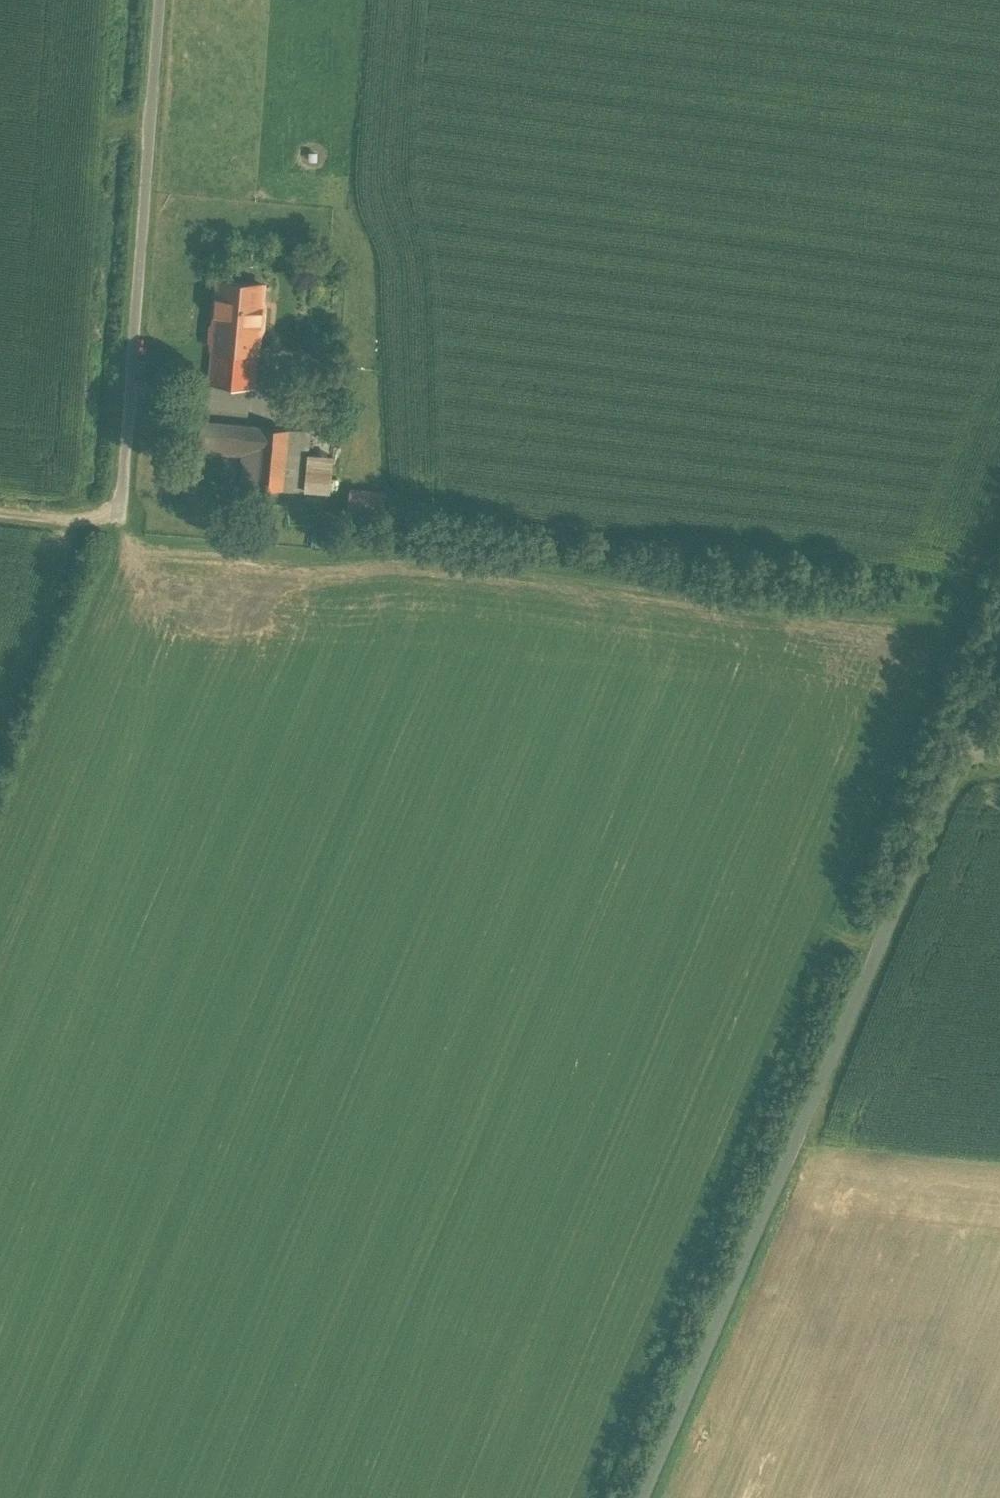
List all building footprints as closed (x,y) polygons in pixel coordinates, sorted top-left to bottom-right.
[(264,283),(219,279),(216,322),(211,325),(210,338),(214,342),(214,345),(255,349),(258,349),(261,322),(264,319),(265,310),(262,306),(264,283)] [(255,349),(214,345),(211,382),(254,386),(257,354),(254,354),(255,349)] [(333,355),(319,345),(314,351),(314,354),(325,362),(328,361),(333,355)] [(309,429),(201,419),(198,447),(245,452),(242,484),(302,490),(309,429)] [(382,494),(350,491),(348,514),(380,518),(382,494)]
